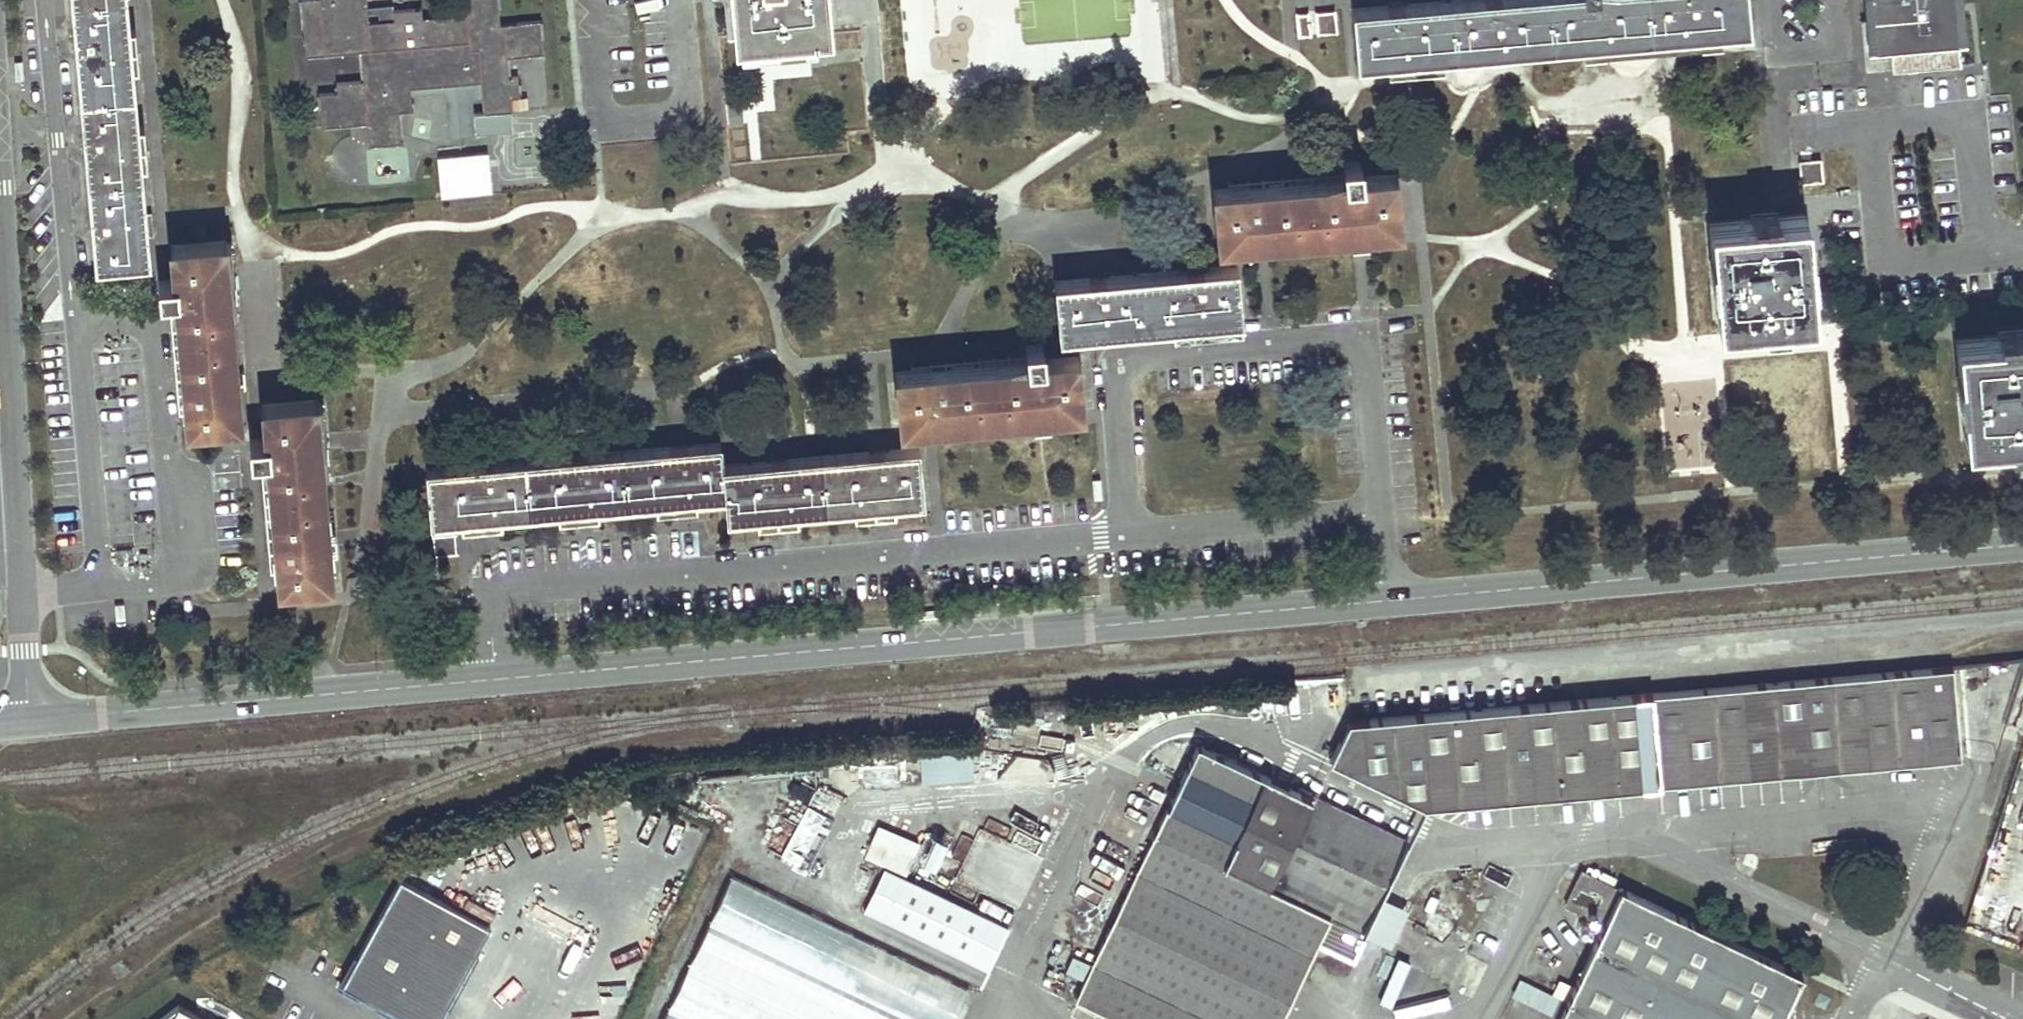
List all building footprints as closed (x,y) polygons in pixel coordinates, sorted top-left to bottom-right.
[(123,265),(150,263),(147,227),(137,228),(136,215),(146,214),(140,144),(130,145),(129,133),(139,132),(131,48),(121,48),(120,36),(130,35),(127,0),(72,0),(75,39),(82,39),(82,44),(76,46),(85,137),(91,136),(91,142),(85,144),(92,218),(99,217),(99,223),(92,225),(96,268),(123,265)] [(393,11),(393,20),(367,22),(366,8),(365,0),(302,0),(307,54),(361,50),(363,81),(335,83),(336,91),(319,93),(321,126),(367,123),(368,144),(400,142),(397,110),(411,109),(410,95),(409,86),(444,83),(482,80),(483,96),(483,112),(511,110),(509,97),(519,96),(518,77),(508,78),(506,55),(542,52),(540,21),(500,24),(497,0),(465,0),(466,13),(422,16),(422,9),(393,11)] [(728,37),(748,35),(749,55),(792,51),(790,31),(814,29),(830,27),(828,0),(728,0),(724,0),(728,37)] [(1403,9),(1403,13),(1397,13),(1396,5),(1353,9),(1357,64),(1387,61),(1441,56),(1488,52),(1504,51),(1581,44),(1716,32),(1748,29),(1746,0),(1500,0),(1500,4),(1493,5),(1491,0),(1455,0),(1403,5),(1403,9)] [(1865,21),(1872,20),(1874,46),(1891,45),(1959,40),(1957,15),(1955,3),(1954,0),(1863,0),(1865,21)] [(1959,40),(1966,39),(1962,0),(1954,0),(1955,3),(1957,15),(1959,40)] [(393,6),(366,8),(367,22),(393,20),(393,11),(393,6)] [(1317,33),(1336,31),(1334,11),(1315,13),(1317,33)] [(1298,34),(1310,33),(1308,13),(1296,14),(1298,34)] [(790,31),(792,51),(816,49),(814,29),(790,31)] [(1582,51),(1717,39),(1716,32),(1581,44),(1582,51)] [(131,48),(130,35),(120,36),(121,48),(131,48)] [(835,51),(854,48),(852,35),(833,39),(835,51)] [(1961,65),(1959,40),(1891,45),(1893,70),(1921,68),(1961,65)] [(1388,67),(1442,63),(1441,56),(1387,61),(1388,67)] [(444,83),(409,86),(410,95),(445,93),(448,137),(476,135),(472,97),(483,96),(482,80),(444,83)] [(140,144),(139,132),(129,133),(130,145),(140,144)] [(487,147),(435,153),(439,195),(491,190),(487,147)] [(1823,181),(1821,161),(1800,162),(1801,182),(1823,181)] [(1361,178),(1361,171),(1360,164),(1344,165),(1345,179),(1264,186),(1264,193),(1256,194),(1254,187),(1214,190),(1218,244),(1253,241),(1269,240),(1303,237),(1330,234),(1400,229),(1395,175),(1361,178)] [(147,227),(146,214),(136,215),(137,228),(147,227)] [(1812,299),(1811,281),(1802,282),(1800,265),(1798,265),(1798,252),(1809,251),(1806,215),(1710,224),(1713,259),(1719,258),(1720,275),(1721,290),(1715,291),(1718,325),(1813,317),(1812,299)] [(1401,234),(1400,229),(1330,234),(1331,241),(1401,234)] [(232,240),(225,241),(232,310),(238,309),(232,240)] [(1270,247),(1269,240),(1253,241),(1254,248),(1270,247)] [(190,376),(190,380),(190,384),(184,385),(187,427),(241,422),(238,387),(237,371),(232,310),(225,241),(172,245),(174,281),(160,283),(161,297),(176,296),(183,377),(190,376)] [(1810,264),(1809,251),(1798,252),(1798,265),(1800,265),(1810,264)] [(1800,265),(1802,282),(1811,281),(1810,264),(1800,265)] [(1059,336),(1076,334),(1094,333),(1094,325),(1108,323),(1108,332),(1148,328),(1191,325),(1191,315),(1205,314),(1205,323),(1241,320),(1237,266),(1200,270),(1201,277),(1194,278),(1193,270),(1103,278),(1103,286),(1097,287),(1096,279),(1054,282),(1059,336)] [(1205,314),(1191,315),(1191,325),(1205,323),(1205,314)] [(1108,323),(1094,325),(1094,333),(1108,332),(1108,323)] [(2012,438),(2022,437),(2022,334),(2018,334),(1956,340),(1959,376),(1966,375),(1967,391),(1969,405),(1961,405),(1964,442),(2012,438)] [(938,378),(937,374),(935,369),(895,373),(900,427),(936,425),(951,423),(992,420),(1012,418),(1083,412),(1079,357),(1043,360),(1041,346),(1025,347),(1026,362),(945,369),(945,378),(938,378)] [(945,378),(945,369),(935,369),(937,374),(938,378),(945,378)] [(243,371),(237,371),(238,387),(245,387),(243,371)] [(1967,391),(1966,375),(1959,376),(1960,392),(1967,391)] [(1969,405),(1967,391),(1960,392),(1961,405),(1969,405)] [(324,400),(316,401),(323,469),(329,470),(324,400)] [(282,543),(275,545),(278,586),(333,581),(329,546),(328,531),(323,469),(316,401),(263,405),(265,439),(251,440),(253,457),(267,455),(274,537),(282,537),(282,543)] [(1083,418),(1083,412),(1012,418),(1013,424),(1083,418)] [(431,522),(456,520),(481,518),(481,511),(495,509),(495,517),(579,509),(578,501),(591,500),(592,508),(675,501),(675,492),(689,491),(690,500),(727,496),(728,518),(778,514),(778,506),(789,505),(789,514),(875,507),(874,497),(886,496),(887,506),(923,503),(919,449),(882,452),(883,459),(876,459),(875,452),(786,459),(786,468),(779,469),(779,460),(723,464),(721,443),(685,446),(685,453),(678,454),(676,447),(587,455),(587,463),(581,463),(579,455),(490,463),(491,471),(487,471),(482,464),(427,469),(431,522)] [(685,446),(676,447),(678,454),(685,453),(685,446)] [(490,463),(482,464),(487,471),(491,471),(490,463)] [(689,491),(675,492),(675,501),(679,501),(690,500),(689,491)] [(886,496),(874,497),(875,507),(887,506),(886,496)] [(591,500),(578,501),(579,509),(592,508),(591,500)] [(789,505),(778,506),(778,514),(789,514),(789,505)] [(495,509),(481,511),(481,518),(495,517),(495,509)] [(335,531),(328,531),(329,546),(336,546),(335,531)] [(436,555),(456,553),(454,535),(434,537),(436,555)] [(940,617),(940,609),(919,611),(919,619),(940,617)] [(1330,760),(1378,783),(1426,806),(1959,757),(1952,667),(1348,722),(1330,760)] [(1175,789),(1153,832),(1363,933),(1381,896),(1394,868),(1407,841),(1313,796),(1311,798),(1197,744),(1175,789)] [(918,779),(972,778),(971,746),(918,746),(918,779)] [(935,861),(944,834),(930,829),(920,856),(935,861)] [(1074,1000),(1114,1018),(1280,1018),(1316,945),(1352,961),(1365,934),(1363,933),(1153,832),(1074,1000)] [(1009,926),(885,865),(864,908),(988,969),(1009,926)] [(1586,915),(1605,924),(1587,961),(1558,1018),(1782,1018),(1804,975),(1622,888),(1621,890),(1583,872),(1566,905),(1586,915)] [(734,875),(713,919),(921,1018),(954,1018),(969,988),(734,875)] [(400,877),(354,962),(342,984),(405,1018),(439,1018),(490,926),(400,877)] [(1408,909),(1381,896),(1363,933),(1365,934),(1390,946),(1408,909)] [(1591,934),(1595,926),(1574,916),(1570,924),(1591,934)] [(713,919),(692,962),(810,1018),(921,1018),(713,919)] [(1423,940),(1425,937),(1426,934),(1425,926),(1417,922),(1411,934),(1423,940)] [(692,962),(672,1005),(700,1018),(810,1018),(692,962)] [(1568,982),(1558,977),(1552,991),(1519,976),(1511,995),(1554,1014),(1568,982)] [(672,1005),(665,1018),(700,1018),(672,1005)] [(162,1018),(206,1018),(181,1006),(162,1018)]
